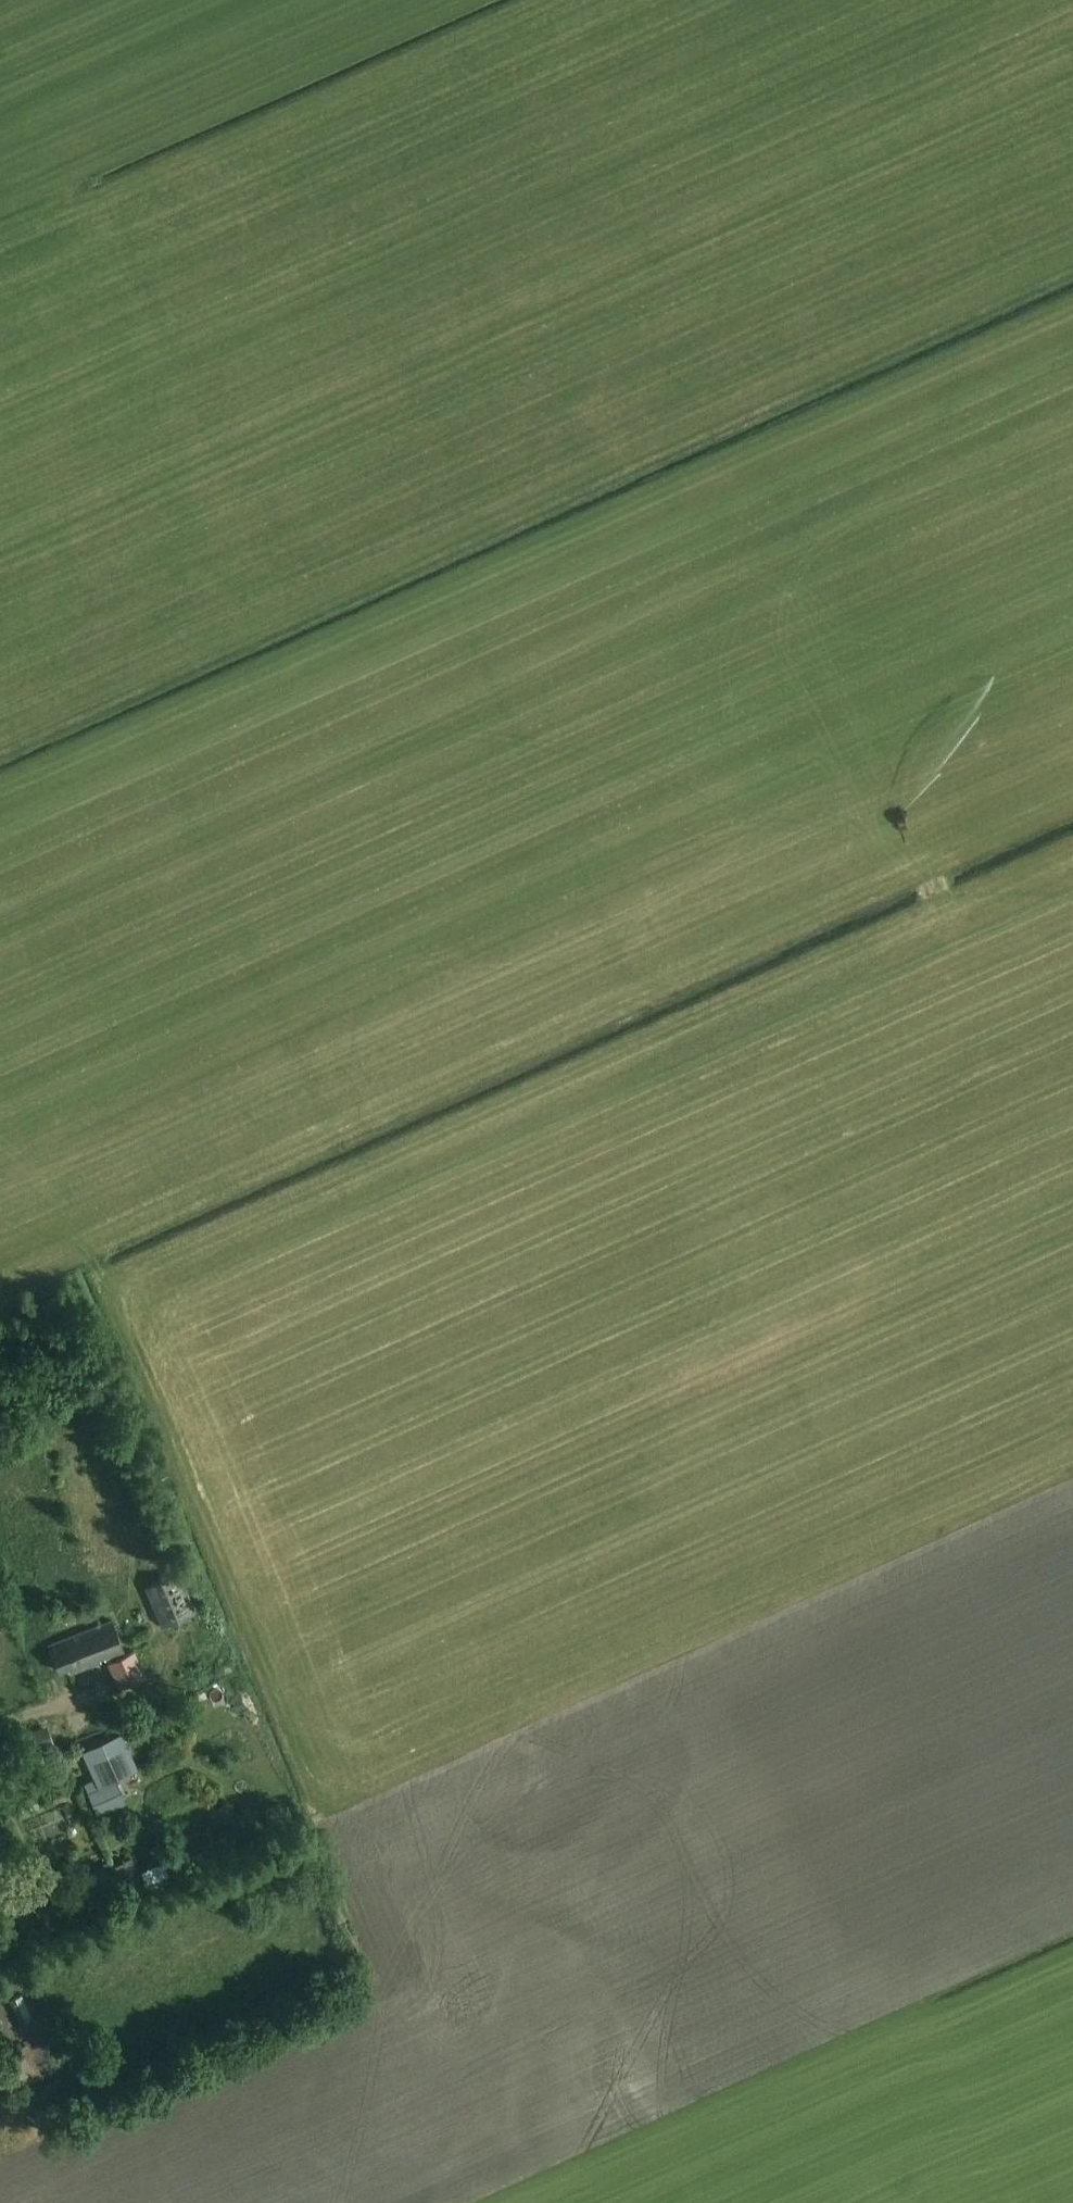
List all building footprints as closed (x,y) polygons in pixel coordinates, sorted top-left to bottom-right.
[(146,1580),(163,1621),(188,1611),(171,1570),(146,1580)] [(105,1655),(119,1687),(147,1675),(130,1639),(112,1647),(104,1628),(108,1626),(102,1612),(65,1627),(70,1639),(53,1646),(55,1650),(54,1653),(61,1671),(70,1668),(72,1673),(100,1661),(99,1657),(105,1655)] [(114,1742),(81,1757),(96,1788),(117,1778),(128,1772),(114,1742)] [(96,1788),(89,1791),(100,1813),(127,1800),(117,1778),(96,1788)] [(36,2067),(23,2040),(8,2048),(12,2058),(0,2063),(0,2084),(36,2067)]
